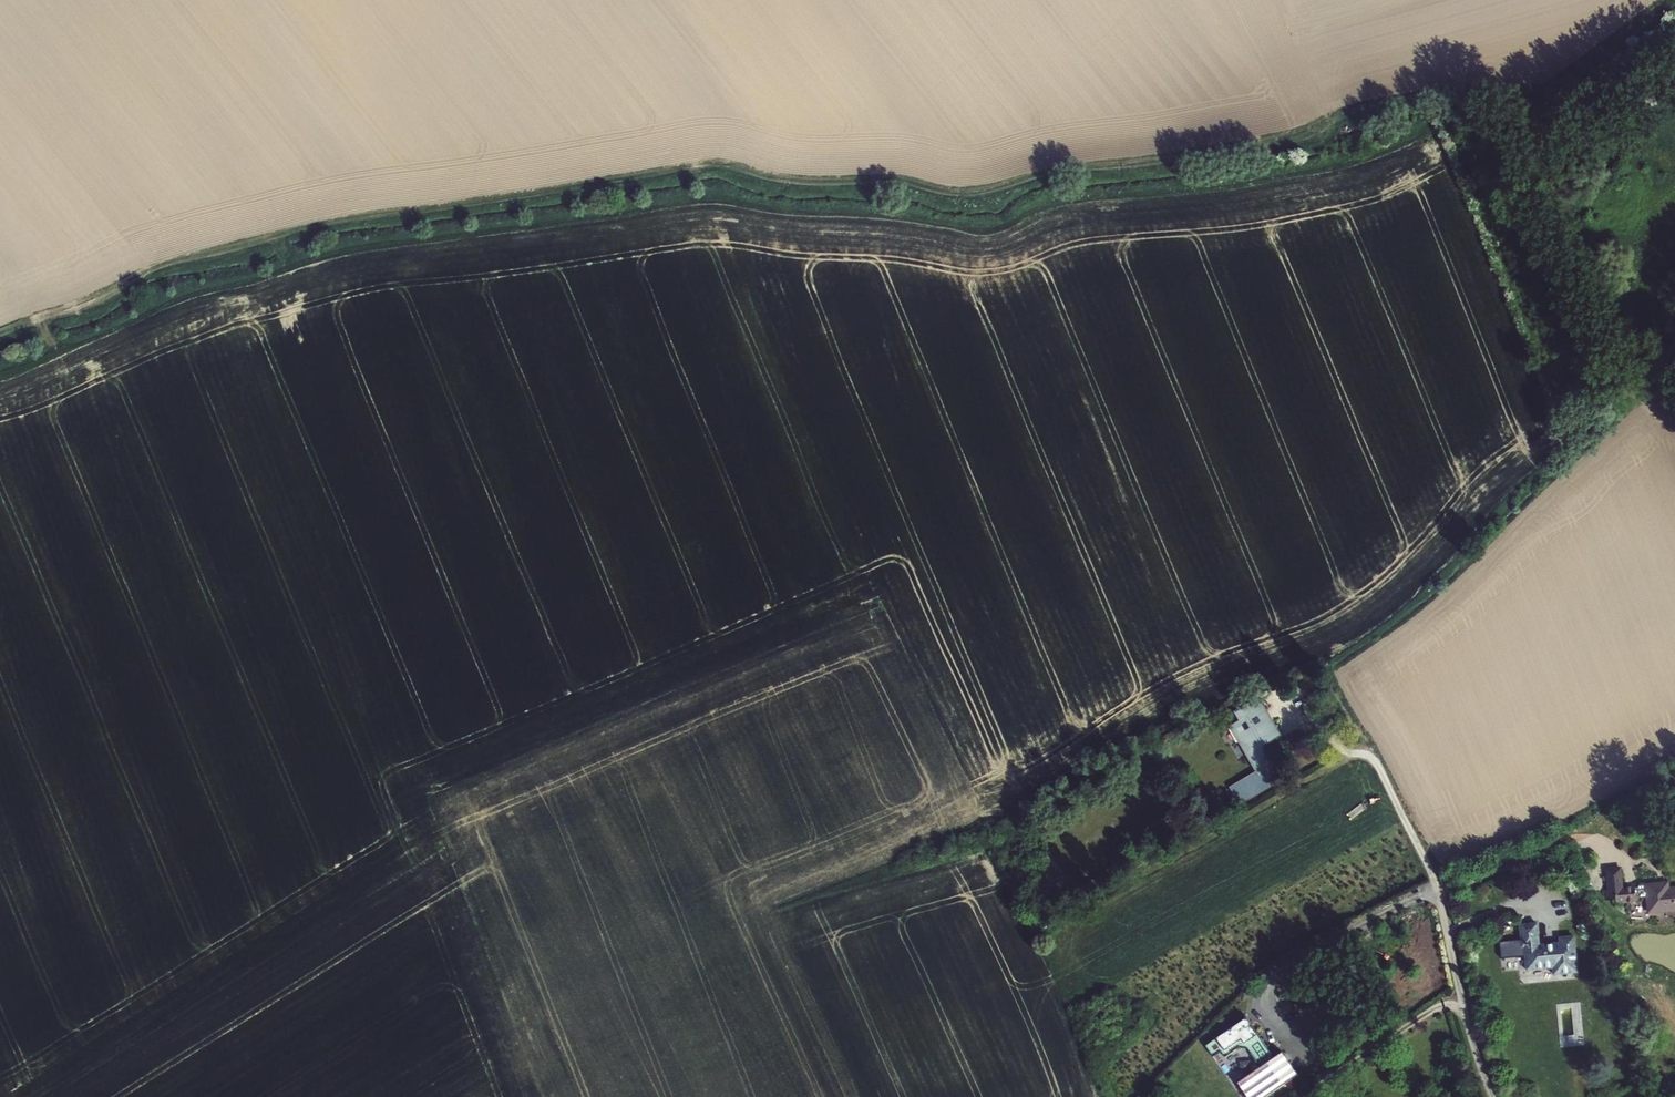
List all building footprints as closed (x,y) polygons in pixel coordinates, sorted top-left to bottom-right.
[(1259,701),(1253,705),(1257,713),(1263,710),(1275,731),(1266,736),(1269,742),(1262,746),(1263,749),(1281,739),(1259,701)] [(1256,773),(1229,789),(1239,806),(1276,785),(1278,775),(1263,749),(1262,746),(1269,742),(1266,736),(1275,731),(1263,710),(1257,713),(1253,705),(1236,715),(1241,723),(1231,729),(1256,773)] [(1674,910),(1674,889),(1669,890),(1659,890),(1659,885),(1638,887),(1638,888),(1634,889),(1634,887),(1614,889),(1616,904),(1637,902),(1638,901),(1639,901),(1640,900),(1640,899),(1640,897),(1647,897),(1649,913),(1674,910)] [(1537,924),(1520,926),(1523,947),(1524,947),(1527,970),(1553,968),(1554,975),(1577,972),(1573,937),(1559,939),(1560,943),(1539,945),(1537,924)] [(1203,1048),(1211,1059),(1219,1054),(1223,1060),(1243,1047),(1258,1070),(1235,1085),(1243,1096),(1268,1096),(1296,1078),(1280,1055),(1272,1060),(1245,1020),(1203,1048)]
